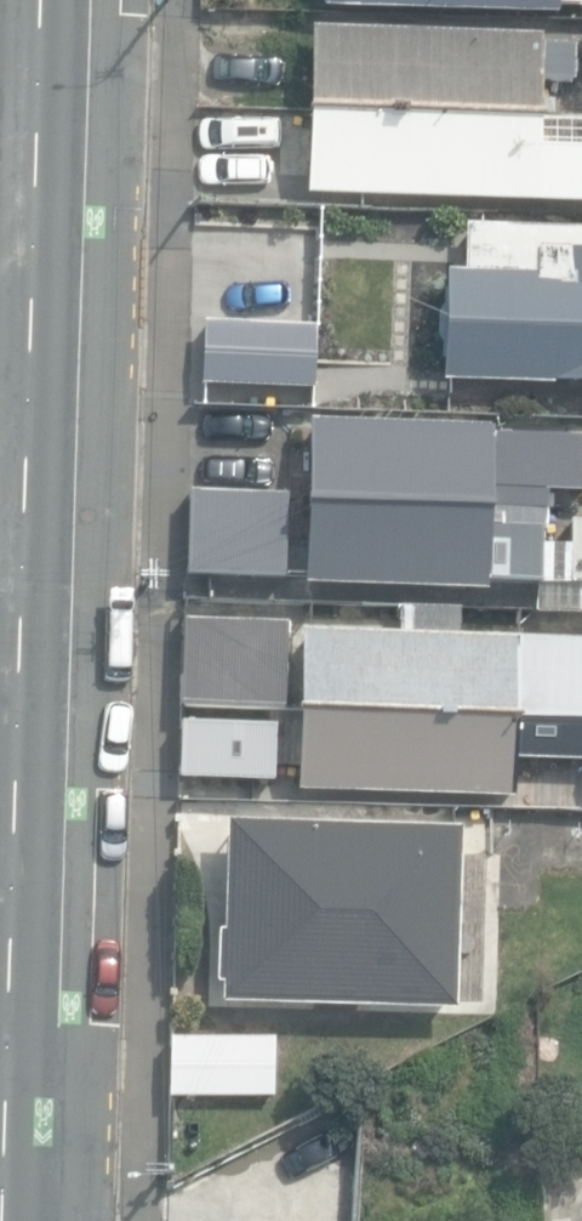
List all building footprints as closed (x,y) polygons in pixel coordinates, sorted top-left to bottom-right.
[(558,12),(558,4),(559,4),(581,4),(581,0),(325,0),(325,7),(404,9),(558,12)] [(311,27),(309,110),(405,113),(541,116),(542,79),(575,80),(576,45),(545,44),(541,44),(541,33),(404,30),(311,27)] [(541,116),(405,113),(309,110),(307,193),(406,195),(540,199),(540,193),(581,194),(581,117),(541,116)] [(581,385),(581,229),(467,226),(466,269),(448,269),(445,381),(581,385)] [(203,382),(314,389),(316,323),(204,320),(203,382)] [(581,615),(581,522),(571,522),(570,546),(545,545),(546,532),(550,532),(552,492),(581,493),(581,439),(494,436),(494,425),(408,422),(311,419),(306,586),(409,589),(489,592),(489,584),(539,586),(538,613),(581,615)] [(291,491),(188,490),(187,582),(290,583),(291,491)] [(459,636),(460,610),(409,608),(402,608),(401,634),(304,631),(303,651),(290,650),(291,623),(186,620),(183,707),(303,711),(410,714),(557,719),(581,720),(581,640),(459,636)] [(178,776),(274,778),(275,723),(180,721),(178,776)] [(456,1008),(460,825),(226,821),(224,929),(217,929),(216,985),(222,985),(222,1003),(456,1008)] [(172,1097),(276,1097),(277,1035),(172,1034),(172,1097)]
